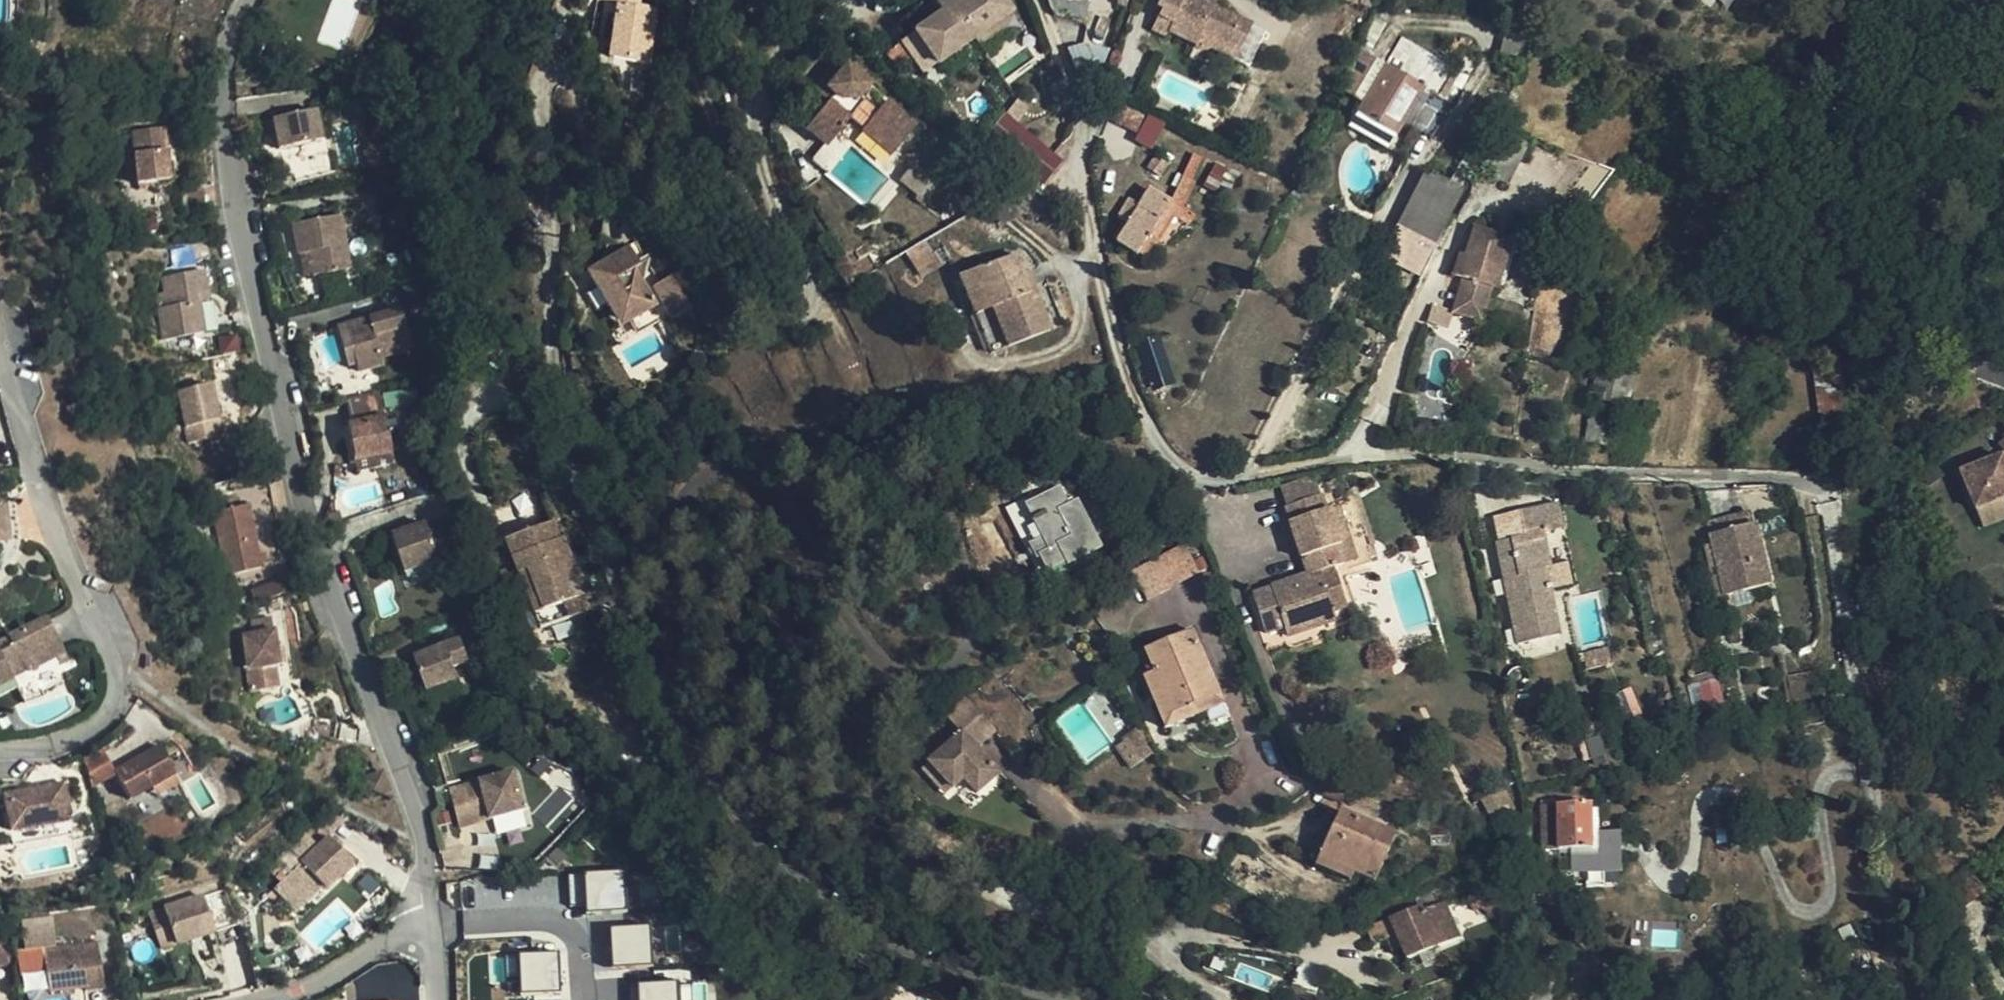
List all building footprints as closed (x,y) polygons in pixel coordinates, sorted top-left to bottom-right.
[(617,11),(610,57),(650,63),(658,7),(639,4),(640,0),(603,0),(618,3),(635,5),(633,13),(617,11)] [(918,32),(941,63),(1013,10),(1006,0),(941,0),(937,3),(944,12),(918,32)] [(1203,1),(1202,0),(1183,0),(1178,10),(1165,3),(1151,30),(1164,37),(1167,31),(1195,46),(1197,42),(1200,34),(1238,53),(1251,24),(1217,7),(1203,1)] [(618,3),(617,11),(633,13),(635,5),(618,3)] [(1200,34),(1197,42),(1234,61),(1238,53),(1200,34)] [(1363,101),(1357,111),(1394,135),(1424,86),(1439,96),(1456,69),(1403,36),(1379,74),(1363,101)] [(1070,46),(1074,69),(1089,66),(1085,43),(1070,46)] [(850,63),(842,72),(830,86),(836,91),(828,101),(815,115),(836,134),(852,117),(894,152),(920,123),(891,97),(880,110),(862,94),(872,82),(850,63)] [(830,86),(842,72),(835,65),(814,88),(828,101),(836,91),(830,86)] [(1348,91),(1363,101),(1379,74),(1365,65),(1348,91)] [(1039,187),(1063,162),(1008,111),(984,136),(1039,187)] [(1394,135),(1357,111),(1348,125),(1382,146),(1386,148),(1394,135)] [(1153,148),(1164,121),(1145,114),(1134,141),(1153,148)] [(828,143),(836,134),(815,115),(806,125),(828,143)] [(322,119),(328,149),(337,148),(331,117),(322,119)] [(282,143),(286,158),(328,149),(322,119),(280,128),(280,131),(282,143)] [(1488,151),(1480,167),(1503,178),(1523,137),(1505,127),(1499,125),(1488,151)] [(282,143),(280,131),(273,133),(275,144),(282,143)] [(142,199),(172,196),(167,144),(137,147),(142,199)] [(1159,178),(1168,165),(1157,156),(1147,169),(1159,178)] [(1425,173),(1400,226),(1400,227),(1434,245),(1436,247),(1462,190),(1425,173)] [(1136,256),(1138,254),(1150,236),(1171,203),(1149,189),(1139,206),(1128,224),(1117,243),(1136,256)] [(1118,217),(1128,224),(1139,206),(1130,200),(1118,217)] [(1150,236),(1158,241),(1168,226),(1180,233),(1188,225),(1194,215),(1173,201),(1171,203),(1150,236)] [(352,226),(302,237),(309,266),(321,264),(326,287),(363,279),(352,226)] [(1400,227),(1400,226),(1386,255),(1419,274),(1434,245),(1400,227)] [(1549,239),(1535,230),(1526,247),(1540,255),(1549,239)] [(1477,231),(1468,258),(1461,278),(1467,281),(1471,283),(1466,317),(1481,322),(1507,241),(1477,231)] [(1145,260),(1158,241),(1150,236),(1138,254),(1145,260)] [(630,245),(595,266),(618,302),(631,323),(646,314),(654,327),(667,319),(646,285),(635,268),(642,264),(639,260),(630,245)] [(1025,271),(1018,252),(960,273),(976,313),(994,306),(1009,345),(1053,329),(1037,289),(1033,290),(1025,271)] [(652,253),(639,260),(642,264),(635,268),(646,285),(652,253)] [(618,302),(595,266),(586,272),(609,308),(618,302)] [(1033,290),(1037,289),(1030,269),(1025,271),(1033,290)] [(693,306),(673,274),(654,286),(674,317),(693,306)] [(1471,283),(1467,281),(1456,314),(1466,317),(1471,283)] [(175,357),(214,350),(207,311),(215,309),(213,301),(211,286),(163,295),(175,357)] [(207,311),(214,350),(227,347),(219,300),(213,301),(215,309),(207,311)] [(646,314),(631,323),(640,336),(654,327),(646,314)] [(413,320),(358,337),(370,376),(372,385),(397,377),(395,369),(425,359),(413,320)] [(370,376),(358,337),(348,340),(360,378),(370,376)] [(1145,388),(1171,384),(1164,337),(1138,340),(1145,388)] [(1585,442),(1597,444),(1607,403),(1616,405),(1624,407),(1631,377),(1602,370),(1595,402),(1593,402),(1585,442)] [(1849,439),(1839,378),(1817,377),(1827,444),(1849,439)] [(195,457),(220,451),(217,435),(229,433),(221,397),(184,404),(195,457)] [(1607,403),(1597,444),(1607,446),(1616,405),(1607,403)] [(398,431),(394,406),(360,414),(364,438),(357,440),(366,474),(401,466),(393,432),(398,431)] [(217,435),(220,451),(232,448),(229,433),(217,435)] [(1995,445),(2003,452),(2003,453),(2003,435),(1995,445)] [(1958,472),(1974,510),(2003,497),(2003,459),(2002,454),(1958,472)] [(1061,488),(1039,499),(1045,512),(1035,517),(1044,536),(1032,543),(1038,557),(1042,556),(1049,570),(1067,561),(1069,564),(1102,548),(1080,500),(1074,502),(1073,498),(1069,500),(1061,488)] [(1340,507),(1355,552),(1371,546),(1352,488),(1337,499),(1340,507)] [(1316,619),(1319,628),(1337,622),(1334,612),(1348,608),(1335,568),(1358,561),(1355,552),(1340,507),(1327,511),(1322,497),(1287,508),(1292,523),(1290,524),(1301,559),(1304,558),(1309,574),(1270,587),(1270,589),(1252,594),(1266,635),(1284,629),(1316,619)] [(1045,512),(1039,499),(1028,504),(1035,517),(1045,512)] [(1524,537),(1499,542),(1497,542),(1518,644),(1559,636),(1550,591),(1554,590),(1550,568),(1542,533),(1561,530),(1556,503),(1518,510),(1519,513),(1524,537)] [(1494,517),(1499,542),(1524,537),(1519,513),(1494,517)] [(23,558),(20,515),(0,516),(0,559),(23,558)] [(237,589),(272,582),(261,518),(225,525),(237,589)] [(504,537),(517,571),(526,568),(540,605),(581,590),(560,535),(556,536),(549,519),(504,537)] [(1709,536),(1736,530),(1733,519),(1708,526),(1709,536)] [(1754,526),(1736,530),(1709,536),(1713,551),(1724,598),(1726,609),(1736,607),(1734,595),(1767,587),(1754,526)] [(1130,567),(1145,598),(1205,570),(1191,539),(1130,567)] [(434,541),(403,551),(416,589),(447,579),(451,587),(466,582),(453,541),(436,546),(434,541)] [(1716,599),(1724,598),(1713,551),(1705,552),(1716,599)] [(1550,568),(1554,590),(1570,587),(1565,565),(1550,568)] [(526,568),(517,571),(537,625),(588,607),(581,590),(540,605),(526,568)] [(1288,638),(1319,628),(1316,619),(1284,629),(1288,638)] [(66,665),(44,631),(6,655),(11,663),(0,670),(0,719),(20,707),(9,690),(22,682),(28,689),(66,665)] [(1224,705),(1193,631),(1146,651),(1152,666),(1142,670),(1166,727),(1224,705)] [(1611,664),(1608,649),(1583,654),(1586,669),(1611,664)] [(286,683),(284,666),(282,652),(251,655),(258,710),(288,707),(285,683),(286,683)] [(438,709),(470,698),(466,686),(479,681),(480,686),(499,680),(488,652),(426,674),(438,709)] [(292,665),(284,666),(286,683),(294,682),(292,665)] [(1715,673),(1698,678),(1700,687),(1717,683),(1715,673)] [(1717,683),(1700,687),(1704,710),(1722,707),(1717,683)] [(1802,690),(1803,703),(1824,701),(1822,687),(1802,690)] [(974,695),(952,710),(965,729),(929,754),(949,783),(961,774),(973,790),(997,773),(977,745),(998,730),(974,695)] [(1050,728),(1060,721),(1053,711),(1043,718),(1050,728)] [(929,754),(920,760),(940,789),(949,783),(929,754)] [(110,770),(89,779),(96,808),(122,796),(110,770)] [(460,828),(478,823),(474,809),(491,805),(494,820),(530,811),(521,773),(451,790),(460,828)] [(170,774),(122,796),(136,825),(160,814),(184,803),(170,774)] [(184,803),(160,814),(165,824),(188,813),(184,803)] [(1591,811),(1590,804),(1542,804),(1542,851),(1570,850),(1570,869),(1586,869),(1587,887),(1603,887),(1604,869),(1619,869),(1620,834),(1597,833),(1597,811),(1591,811)] [(474,809),(478,823),(494,820),(491,805),(474,809)] [(1334,827),(1322,853),(1317,866),(1351,882),(1355,874),(1375,883),(1396,835),(1341,811),(1334,827)] [(11,851),(72,849),(70,813),(11,815),(11,851)] [(1316,850),(1322,853),(1334,827),(1327,824),(1316,850)] [(274,883),(286,896),(283,900),(303,921),(331,895),(334,899),(361,873),(337,847),(327,857),(315,844),(274,883)] [(1970,861),(1946,878),(1956,908),(1983,890),(1970,861)] [(626,916),(624,875),(567,878),(569,908),(585,907),(586,918),(626,916)] [(216,931),(243,921),(230,887),(152,915),(165,949),(199,937),(203,919),(213,916),(216,931)] [(1398,914),(1456,941),(1460,939),(1445,902),(1423,911),(1421,906),(1398,914)] [(1407,959),(1456,941),(1398,914),(1368,926),(1374,942),(1390,937),(1397,934),(1402,946),(1407,959)] [(1947,918),(1952,934),(1963,930),(1958,915),(1947,918)] [(199,937),(216,931),(213,916),(203,919),(199,937)] [(653,976),(651,931),(610,934),(611,978),(653,976)] [(1397,934),(1390,937),(1395,949),(1402,946),(1397,934)] [(86,987),(104,986),(99,942),(44,948),(49,988),(86,984),(86,987)] [(516,962),(518,999),(559,999),(557,961),(516,962)] [(678,990),(637,992),(637,999),(679,999),(678,990)]
